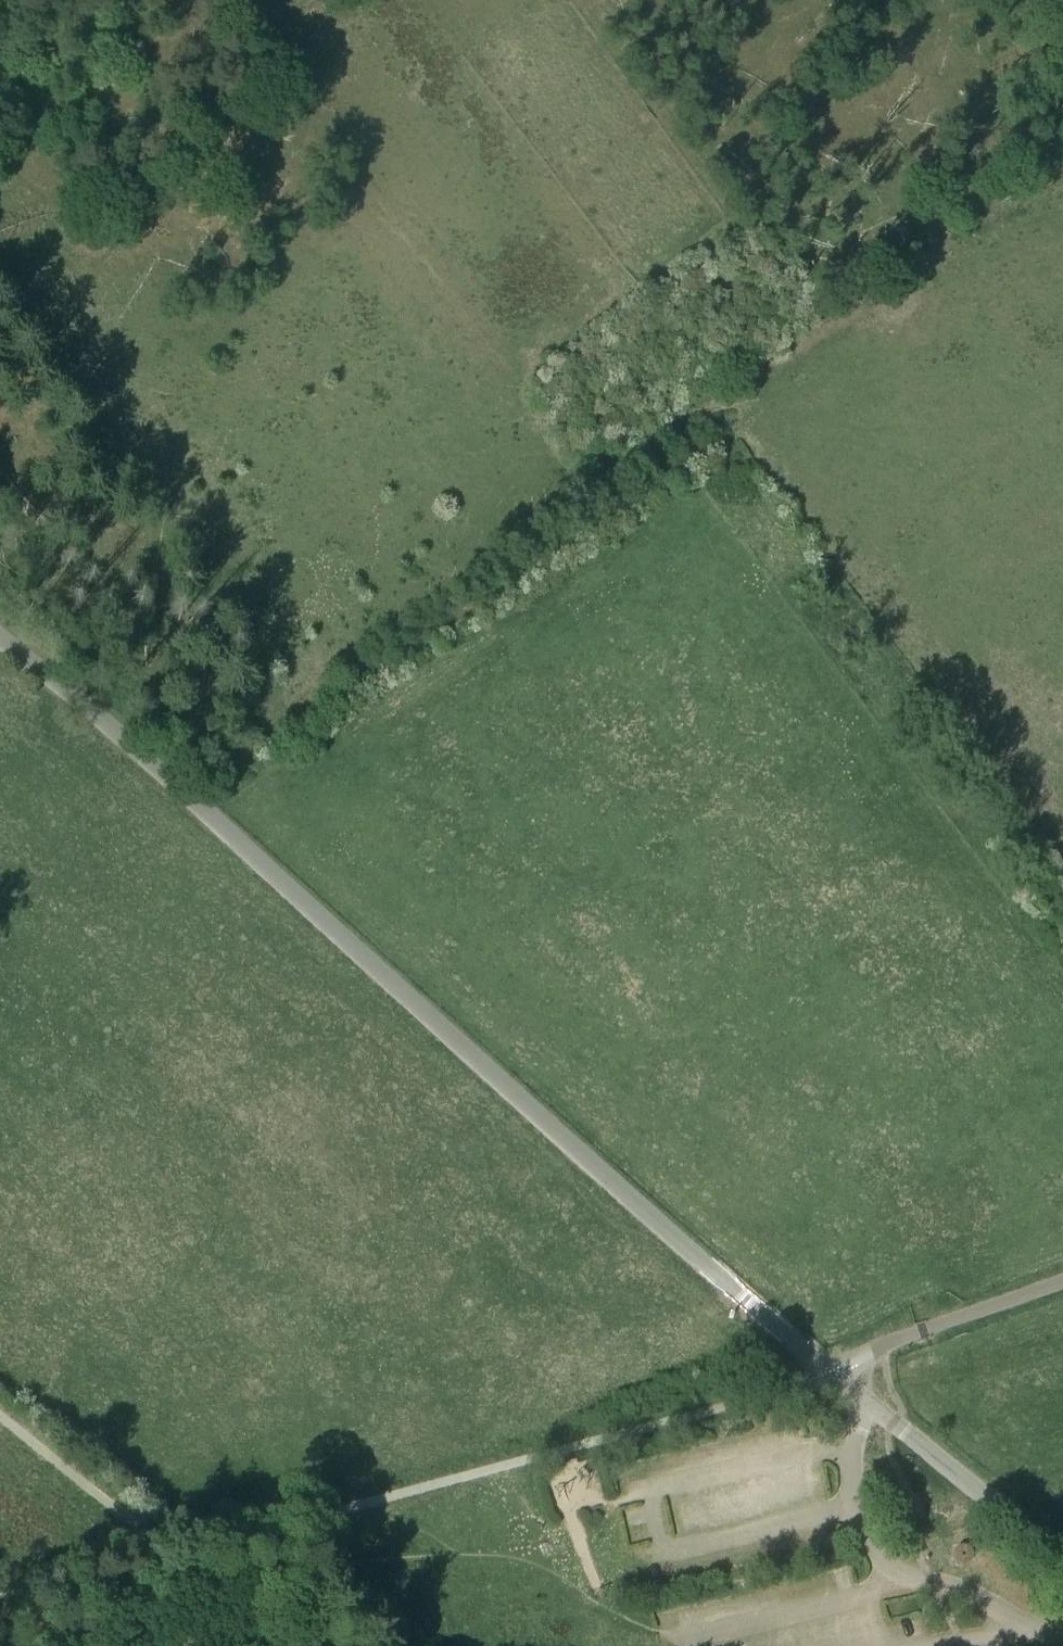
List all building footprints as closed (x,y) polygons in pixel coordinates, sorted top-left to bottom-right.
[(585,1474),(573,1475),(575,1494),(587,1492),(585,1474)] [(962,1542),(946,1544),(947,1556),(964,1554),(962,1542)]
